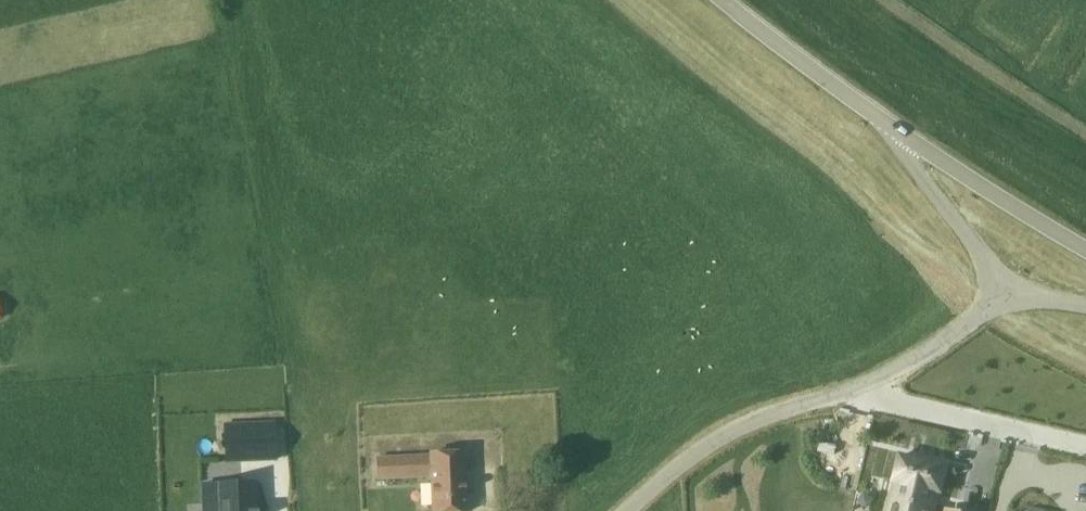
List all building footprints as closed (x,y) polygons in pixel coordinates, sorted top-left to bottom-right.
[(242,425),(225,425),(226,462),(244,462),(242,425)] [(465,453),(431,455),(431,456),(377,458),(378,480),(431,477),(433,510),(468,510),(465,453)] [(905,461),(899,486),(914,489),(910,510),(939,510),(942,495),(946,496),(951,470),(905,461)] [(202,486),(203,505),(218,504),(219,510),(259,510),(256,510),(255,484),(202,486)]
